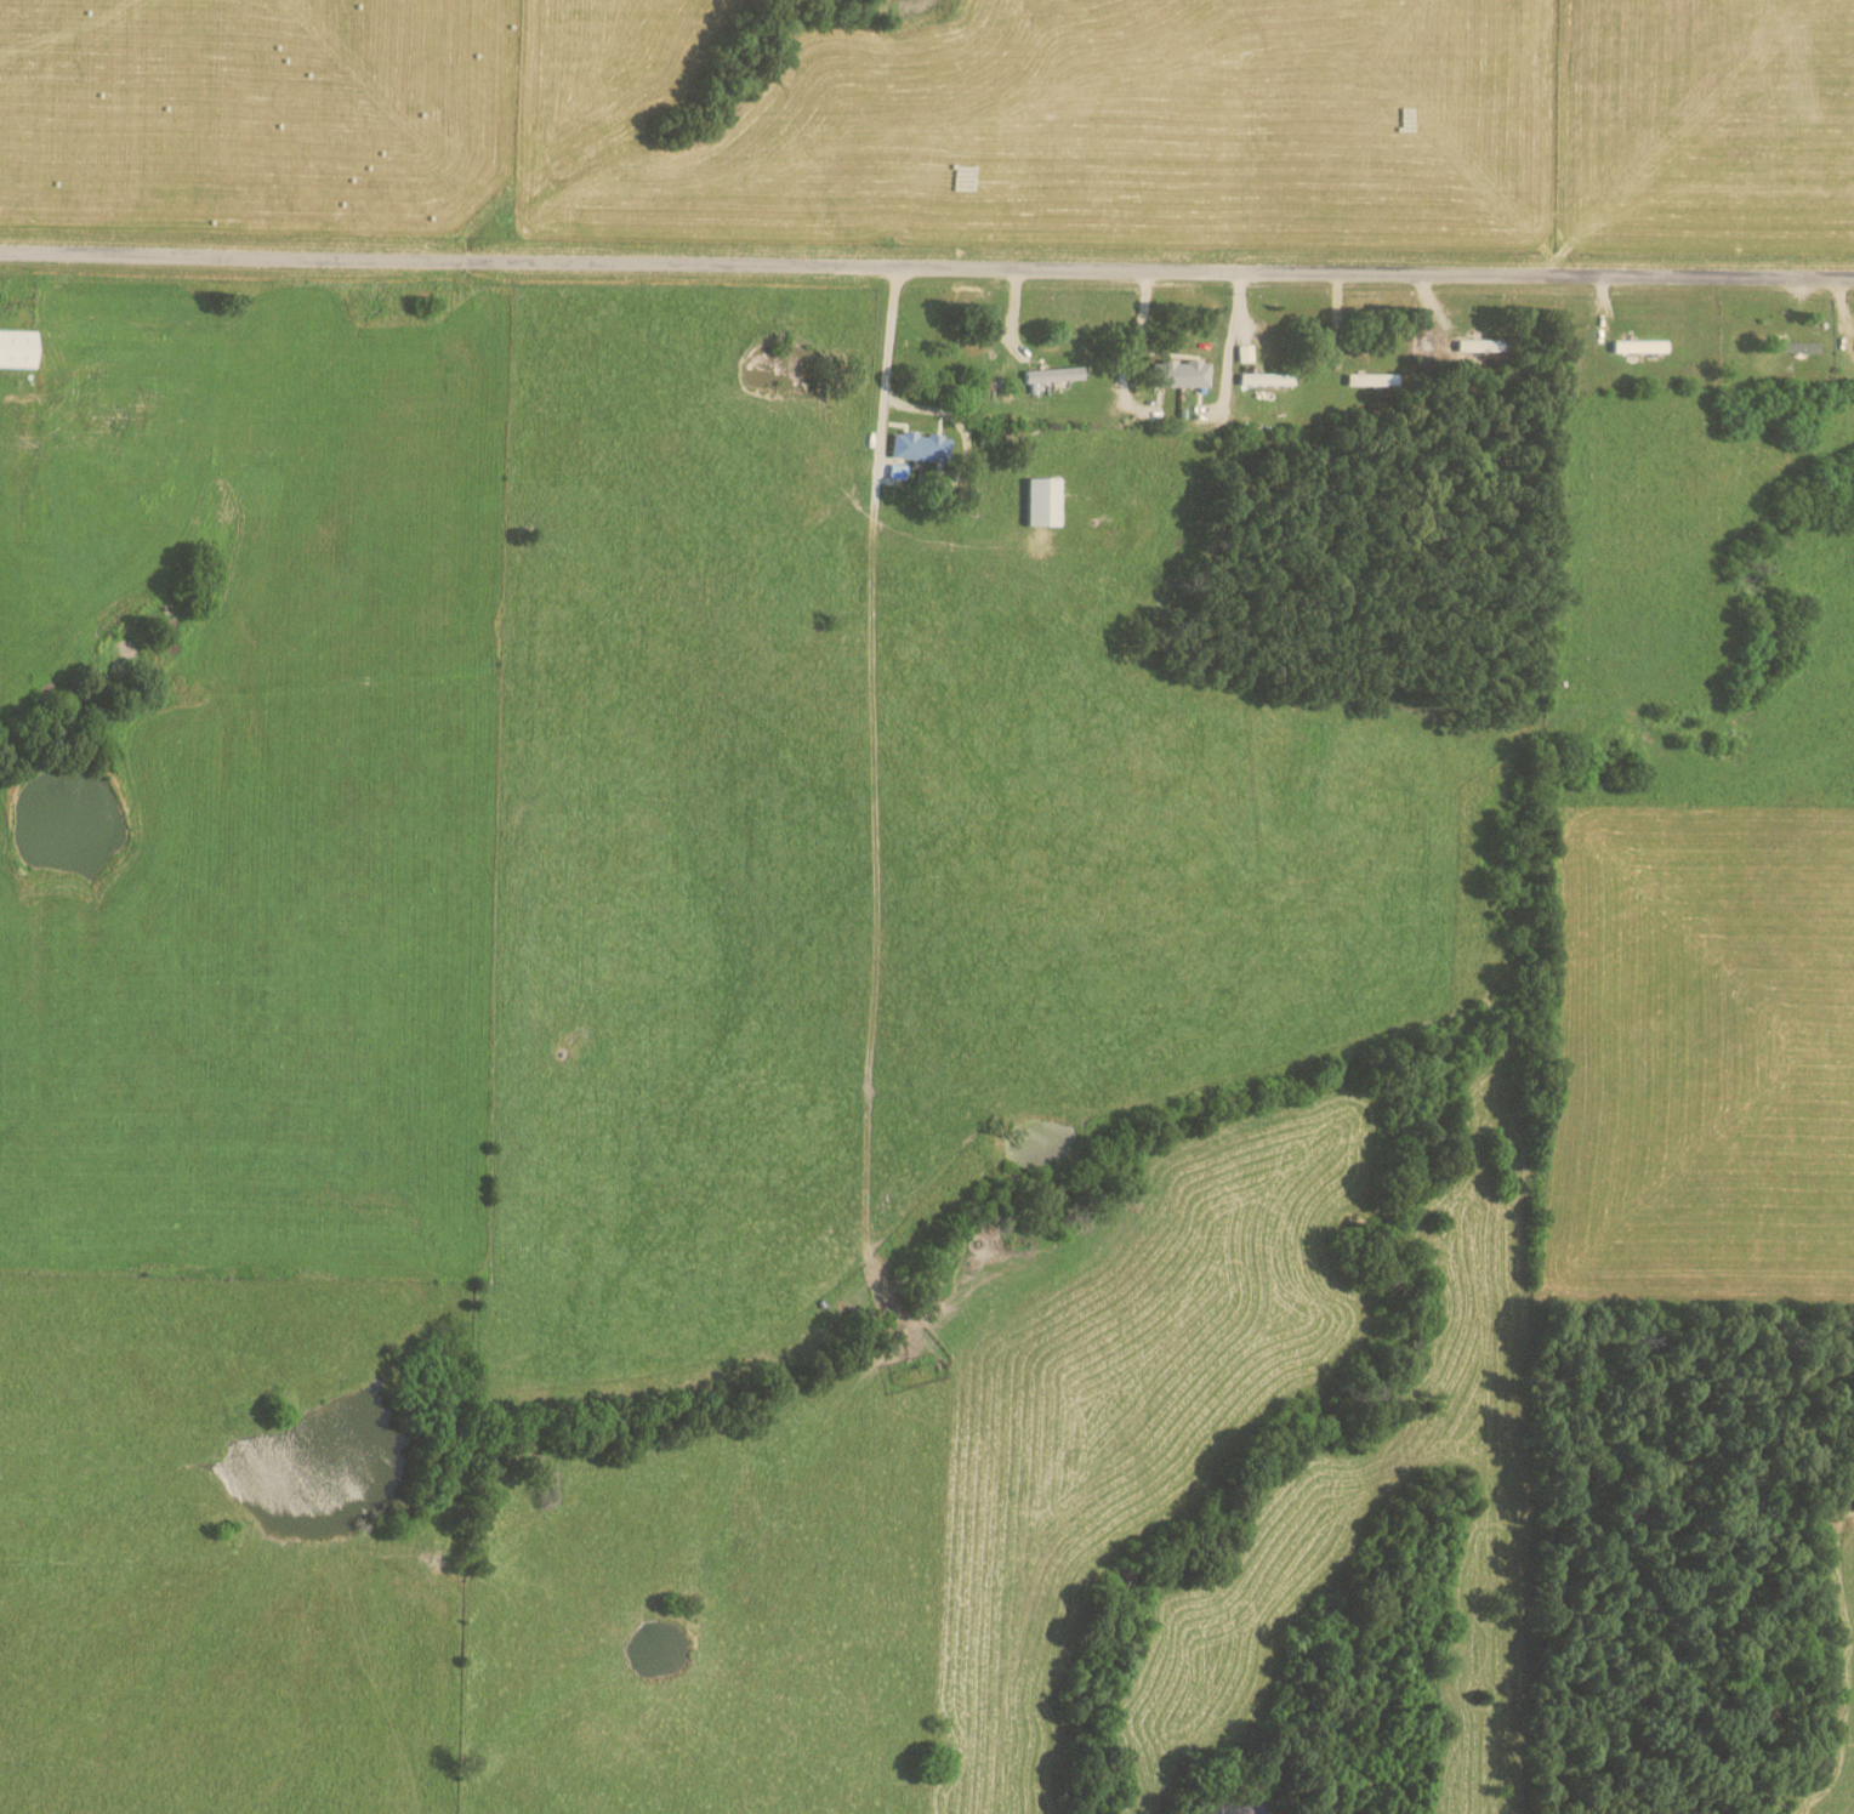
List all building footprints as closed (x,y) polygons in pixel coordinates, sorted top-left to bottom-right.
[(39,368),(40,331),(0,330),(0,367),(39,368)] [(1211,362),(1154,361),(1153,386),(1211,387),(1211,362)] [(1027,382),(1086,381),(1086,368),(1027,370),(1027,382)] [(950,462),(952,437),(894,433),(893,458),(950,462)] [(1063,527),(1064,479),(1031,479),(1031,527),(1063,527)]
